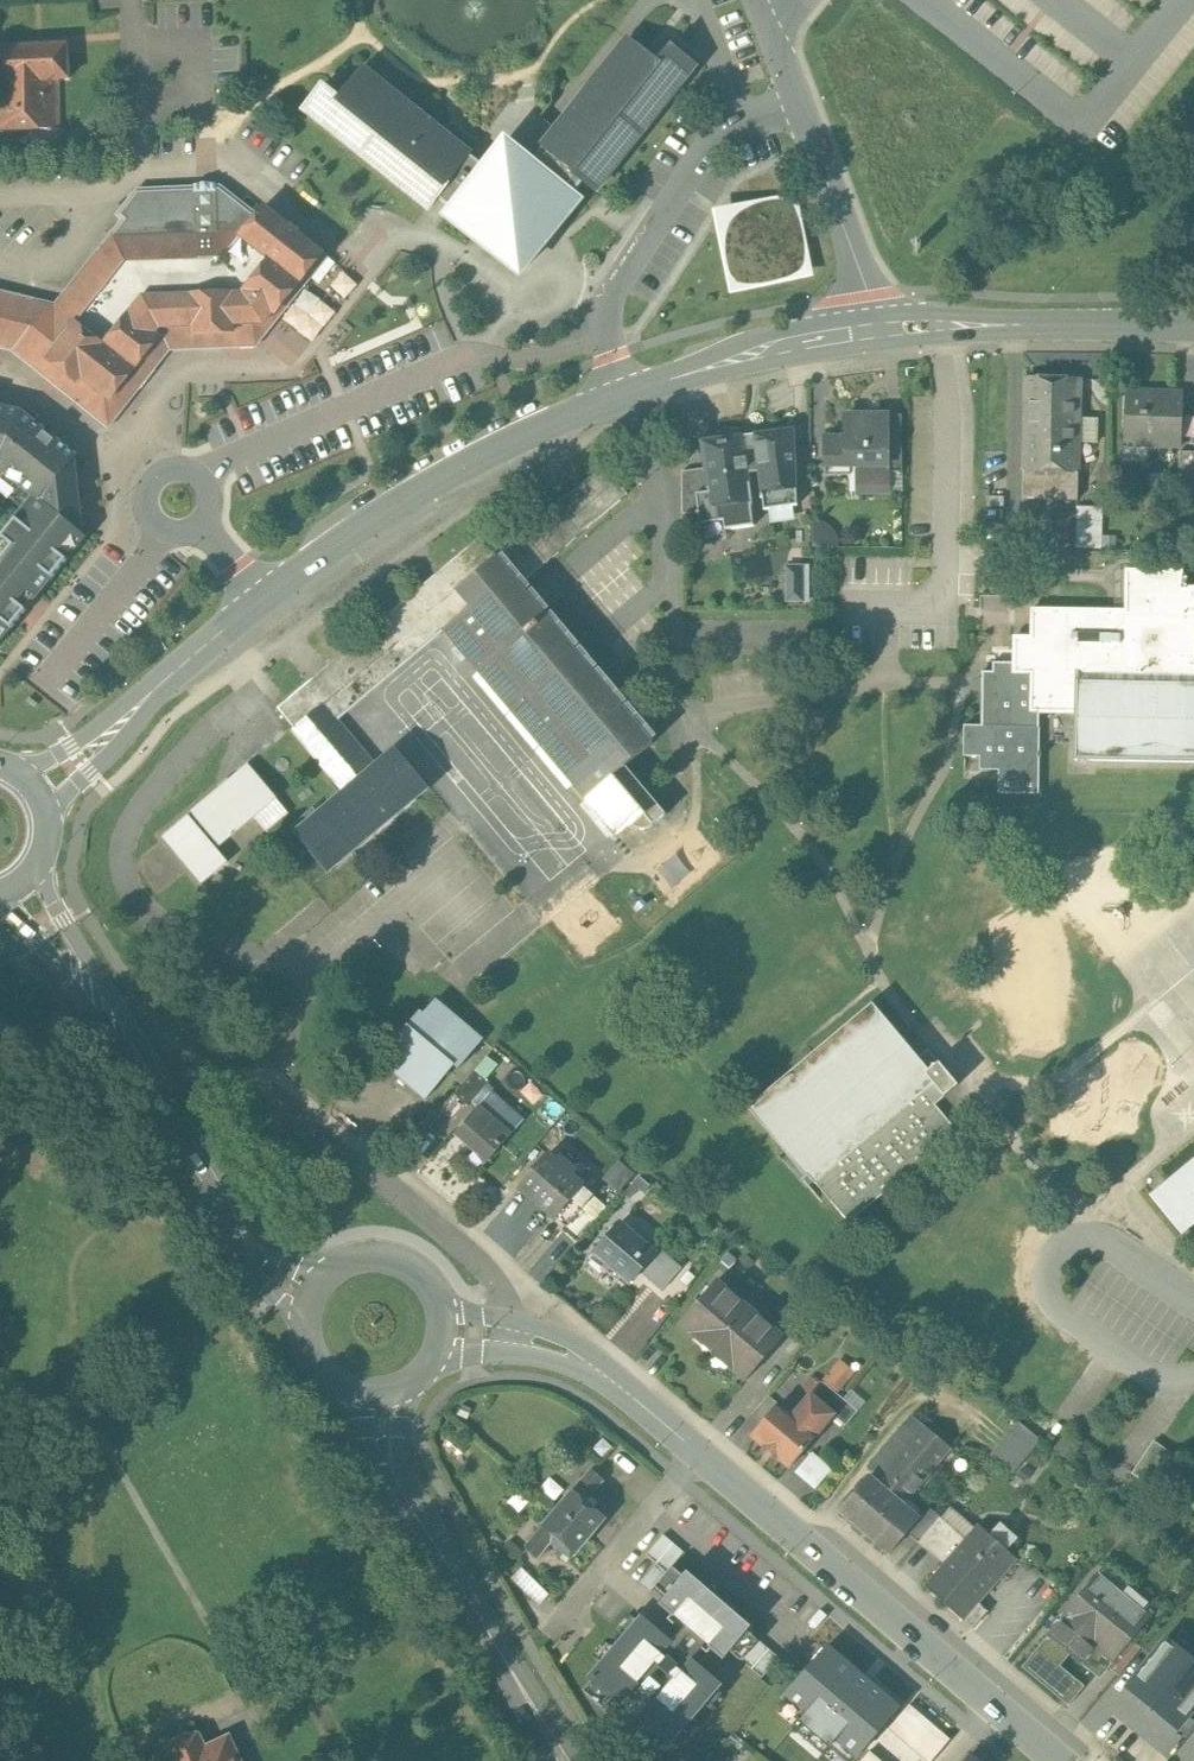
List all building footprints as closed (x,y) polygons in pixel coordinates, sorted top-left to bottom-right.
[(485,167),(468,153),(361,67),(343,91),(338,97),(323,85),(304,109),(428,209),(438,197),(451,208),(446,215),(497,256),(498,255),(520,273),(538,251),(558,227),(579,200),(572,194),(583,181),(595,190),(695,66),(671,47),(659,62),(652,57),(652,56),(629,38),(556,129),(531,162),(505,141),(485,167)] [(0,49),(0,82),(57,79),(69,78),(66,44),(0,49)] [(61,126),(57,79),(0,82),(0,131),(61,126)] [(510,100),(468,153),(485,167),(505,141),(531,162),(556,129),(540,116),(531,117),(510,100)] [(218,192),(217,186),(194,187),(194,186),(137,189),(117,214),(123,219),(112,233),(133,232),(133,231),(138,231),(138,232),(159,231),(159,230),(163,229),(163,230),(197,229),(197,233),(196,233),(196,251),(198,251),(198,255),(196,255),(196,257),(220,256),(223,256),(257,214),(254,212),(239,213),(239,200),(228,192),(218,192)] [(742,211),(737,215),(735,214),(730,221),(726,228),(727,229),(727,232),(726,236),(725,242),(725,248),(725,254),(727,263),(728,268),(729,272),(731,275),(732,277),(733,279),(735,280),(738,282),(740,284),(743,285),(746,285),(750,285),(756,285),(763,284),(771,283),(781,280),(790,278),(794,276),(797,274),(801,271),(804,267),(805,265),(805,260),(805,254),(805,248),(805,244),(802,233),(801,228),(800,224),(799,220),(797,216),(796,212),(794,209),(792,206),(787,202),(779,201),(776,201),(770,201),(763,203),(757,204),(749,208),(742,211)] [(257,214),(223,256),(220,256),(219,270),(220,270),(221,275),(219,275),(219,293),(221,293),(221,297),(220,297),(222,311),(225,314),(223,316),(237,323),(237,324),(262,323),(265,321),(266,322),(273,313),(279,318),(296,297),(292,293),(299,283),(304,287),(313,276),(308,272),(322,255),(327,258),(328,257),(284,222),(278,230),(257,214)] [(12,293),(11,293),(0,291),(0,347),(13,331),(26,342),(26,343),(28,345),(28,344),(43,356),(43,357),(46,359),(47,359),(60,369),(59,370),(63,373),(63,372),(78,384),(79,382),(78,382),(81,378),(85,381),(85,380),(107,397),(106,398),(109,401),(110,400),(111,401),(113,397),(125,381),(126,381),(129,378),(128,377),(140,361),(141,362),(144,359),(143,358),(158,341),(157,341),(160,338),(154,333),(159,327),(185,326),(198,311),(198,298),(199,298),(199,293),(198,293),(197,275),(198,275),(199,271),(197,271),(196,257),(196,255),(198,255),(198,251),(196,251),(196,233),(197,233),(197,229),(163,230),(163,229),(159,230),(159,231),(138,232),(138,231),(133,231),(133,232),(112,233),(97,251),(96,251),(94,254),(82,270),(81,269),(79,272),(80,273),(68,288),(67,288),(64,291),(65,291),(55,304),(36,299),(32,298),(15,294),(16,294),(12,293)] [(198,311),(185,326),(237,324),(237,323),(223,316),(225,314),(222,311),(220,297),(221,297),(221,293),(219,293),(219,275),(221,275),(220,270),(219,270),(220,256),(196,257),(197,271),(199,271),(198,275),(197,275),(198,293),(199,293),(199,298),(198,298),(198,311)] [(1082,367),(1025,367),(1025,494),(1082,494),(1082,367)] [(1185,380),(1125,380),(1126,446),(1185,446),(1185,380)] [(0,406),(0,467),(5,468),(4,473),(33,496),(15,518),(0,537),(0,642),(11,628),(29,605),(30,606),(48,582),(67,559),(85,537),(78,531),(82,525),(80,505),(88,495),(78,487),(76,467),(71,463),(77,455),(22,411),(0,406)] [(888,416),(847,417),(847,440),(847,461),(849,461),(861,460),(861,492),(888,492),(888,472),(887,472),(887,460),(888,460),(888,416)] [(902,416),(888,416),(888,460),(887,460),(887,472),(888,472),(902,472),(902,416)] [(739,433),(724,434),(722,439),(702,442),(708,487),(709,487),(710,493),(737,490),(736,484),(749,482),(748,473),(749,473),(746,455),(743,436),(739,433)] [(847,461),(847,440),(827,440),(827,472),(850,472),(849,461),(847,461)] [(1185,446),(1185,478),(1193,478),(1193,445),(1185,446)] [(653,743),(544,613),(543,613),(520,584),(627,494),(604,466),(496,556),(479,537),(329,664),(328,665),(332,669),(346,686),(430,615),(447,634),(616,835),(631,823),(635,826),(640,828),(644,828),(648,827),(653,825),(666,813),(626,766),(653,743)] [(1104,542),(1103,508),(1078,509),(1079,543),(1104,542)] [(825,532),(813,531),(813,546),(836,547),(836,536),(824,536),(825,532)] [(803,566),(786,565),(787,601),(803,601),(803,566)] [(1126,570),(1126,611),(1032,610),(1031,638),(1014,638),(1014,672),(1014,674),(1031,674),(1030,712),(1040,712),(1076,713),(1075,742),(1076,742),(1076,758),(1077,758),(1078,758),(1136,759),(1136,763),(1193,764),(1193,588),(1181,588),(1182,585),(1187,585),(1187,576),(1181,576),(1181,571),(1126,570)] [(361,775),(378,761),(344,720),(447,634),(430,615),(346,686),(332,669),(312,686),(326,703),(312,715),(361,775)] [(1014,672),(982,671),(982,726),(964,726),(964,756),(980,757),(980,770),(999,771),(999,793),(1039,794),(1039,758),(1041,758),(1042,753),(1039,753),(1040,712),(1030,712),(1031,674),(1014,674),(1014,672)] [(294,727),(295,727),(295,726),(301,721),(310,713),(312,715),(326,703),(312,686),(308,682),(307,683),(278,707),(277,708),(293,726),(294,727)] [(342,791),(361,775),(310,714),(301,722),(291,730),(342,791)] [(294,831),(306,845),(328,872),(429,787),(396,747),(395,747),(378,761),(361,775),(342,791),(299,827),(294,831)] [(265,829),(286,812),(287,811),(275,797),(275,796),(248,765),(192,812),(192,813),(189,815),(188,816),(187,816),(165,835),(164,835),(203,881),(226,862),(214,848),(218,844),(253,815),(265,829)] [(425,1099),(450,1068),(451,1068),(454,1064),(458,1068),(482,1038),(436,999),(423,1013),(420,1010),(378,1059),(425,1099)] [(873,1004),(749,1108),(806,1175),(808,1174),(849,1222),(958,1131),(935,1104),(958,1085),(939,1062),(928,1071),(873,1004)] [(476,1071),(487,1080),(488,1080),(488,1081),(489,1080),(497,1070),(485,1060),(485,1061),(476,1071)] [(468,1105),(469,1104),(470,1104),(488,1082),(475,1070),(455,1094),(468,1105)] [(524,1119),(504,1102),(492,1091),(456,1133),(475,1150),(478,1147),(490,1158),(524,1119)] [(520,1187),(543,1207),(544,1208),(555,1218),(556,1217),(567,1226),(580,1211),(593,1195),(571,1176),(577,1169),(561,1155),(555,1161),(547,1154),(544,1158),(520,1187)] [(1151,1195),(1182,1233),(1193,1223),(1193,1160),(1151,1195)] [(609,1264),(626,1279),(629,1282),(630,1283),(644,1267),(652,1273),(667,1256),(658,1249),(654,1253),(620,1224),(621,1223),(620,1222),(589,1258),(590,1259),(592,1257),(605,1268),(609,1264)] [(680,1268),(673,1262),(667,1257),(649,1278),(660,1287),(661,1289),(680,1268)] [(782,1337),(723,1286),(716,1281),(680,1324),(711,1351),(712,1351),(711,1352),(713,1353),(714,1353),(746,1380),(782,1337)] [(833,1415),(843,1423),(844,1424),(845,1425),(857,1411),(823,1382),(811,1395),(833,1413),(833,1414),(833,1415)] [(800,1412),(799,1413),(799,1414),(795,1417),(780,1404),(753,1436),(789,1466),(833,1414),(811,1395),(798,1410),(800,1412)] [(949,1447),(923,1425),(912,1416),(868,1467),(869,1468),(880,1477),(876,1482),(902,1503),(949,1448),(949,1447)] [(1013,1473),(1027,1456),(1040,1440),(1019,1422),(991,1454),(1013,1473)] [(1067,1432),(1058,1444),(1054,1449),(1069,1460),(1082,1443),(1067,1432)] [(1137,1473),(1161,1481),(1172,1449),(1148,1441),(1137,1473)] [(816,1488),(834,1468),(813,1450),(795,1470),(816,1488)] [(590,1465),(566,1494),(604,1524),(618,1506),(598,1490),(607,1479),(590,1465)] [(919,1518),(873,1479),(872,1478),(869,1476),(840,1510),(889,1552),(919,1518)] [(588,1544),(604,1524),(566,1494),(531,1538),(545,1550),(565,1525),(588,1544)] [(928,1508),(926,1510),(908,1531),(918,1540),(938,1517),(928,1508)] [(939,1517),(925,1533),(918,1541),(945,1563),(965,1539),(939,1517)] [(979,1525),(943,1565),(925,1586),(972,1627),(986,1611),(978,1602),(1016,1559),(979,1525)] [(664,1532),(649,1550),(669,1567),(685,1550),(664,1532)] [(749,1627),(687,1574),(662,1603),(678,1617),(724,1656),(749,1627)] [(1082,1662),(1089,1654),(1090,1653),(1094,1648),(1110,1662),(1150,1614),(1121,1590),(1118,1593),(1097,1576),(1022,1667),(1068,1706),(1084,1686),(1060,1666),(1071,1653),(1082,1662)] [(642,1617),(591,1677),(620,1703),(672,1642),(643,1618),(642,1617)] [(756,1636),(741,1655),(762,1671),(777,1653),(756,1636)] [(1124,1686),(1179,1731),(1193,1713),(1193,1659),(1165,1636),(1124,1686)] [(1118,1675),(1132,1658),(1133,1657),(1141,1647),(1130,1638),(1111,1661),(1110,1662),(1110,1661),(1106,1665),(1118,1675)] [(782,1696),(854,1760),(900,1707),(828,1644),(782,1696)] [(721,1685),(691,1659),(640,1719),(669,1745),(721,1685)] [(889,1728),(927,1760),(932,1760),(950,1741),(909,1705),(889,1728)] [(200,1737),(196,1727),(186,1725),(175,1727),(167,1733),(161,1742),(165,1752),(145,1760),(239,1760),(223,1726),(200,1737)] [(869,1751),(861,1760),(881,1760),(869,1751)]
